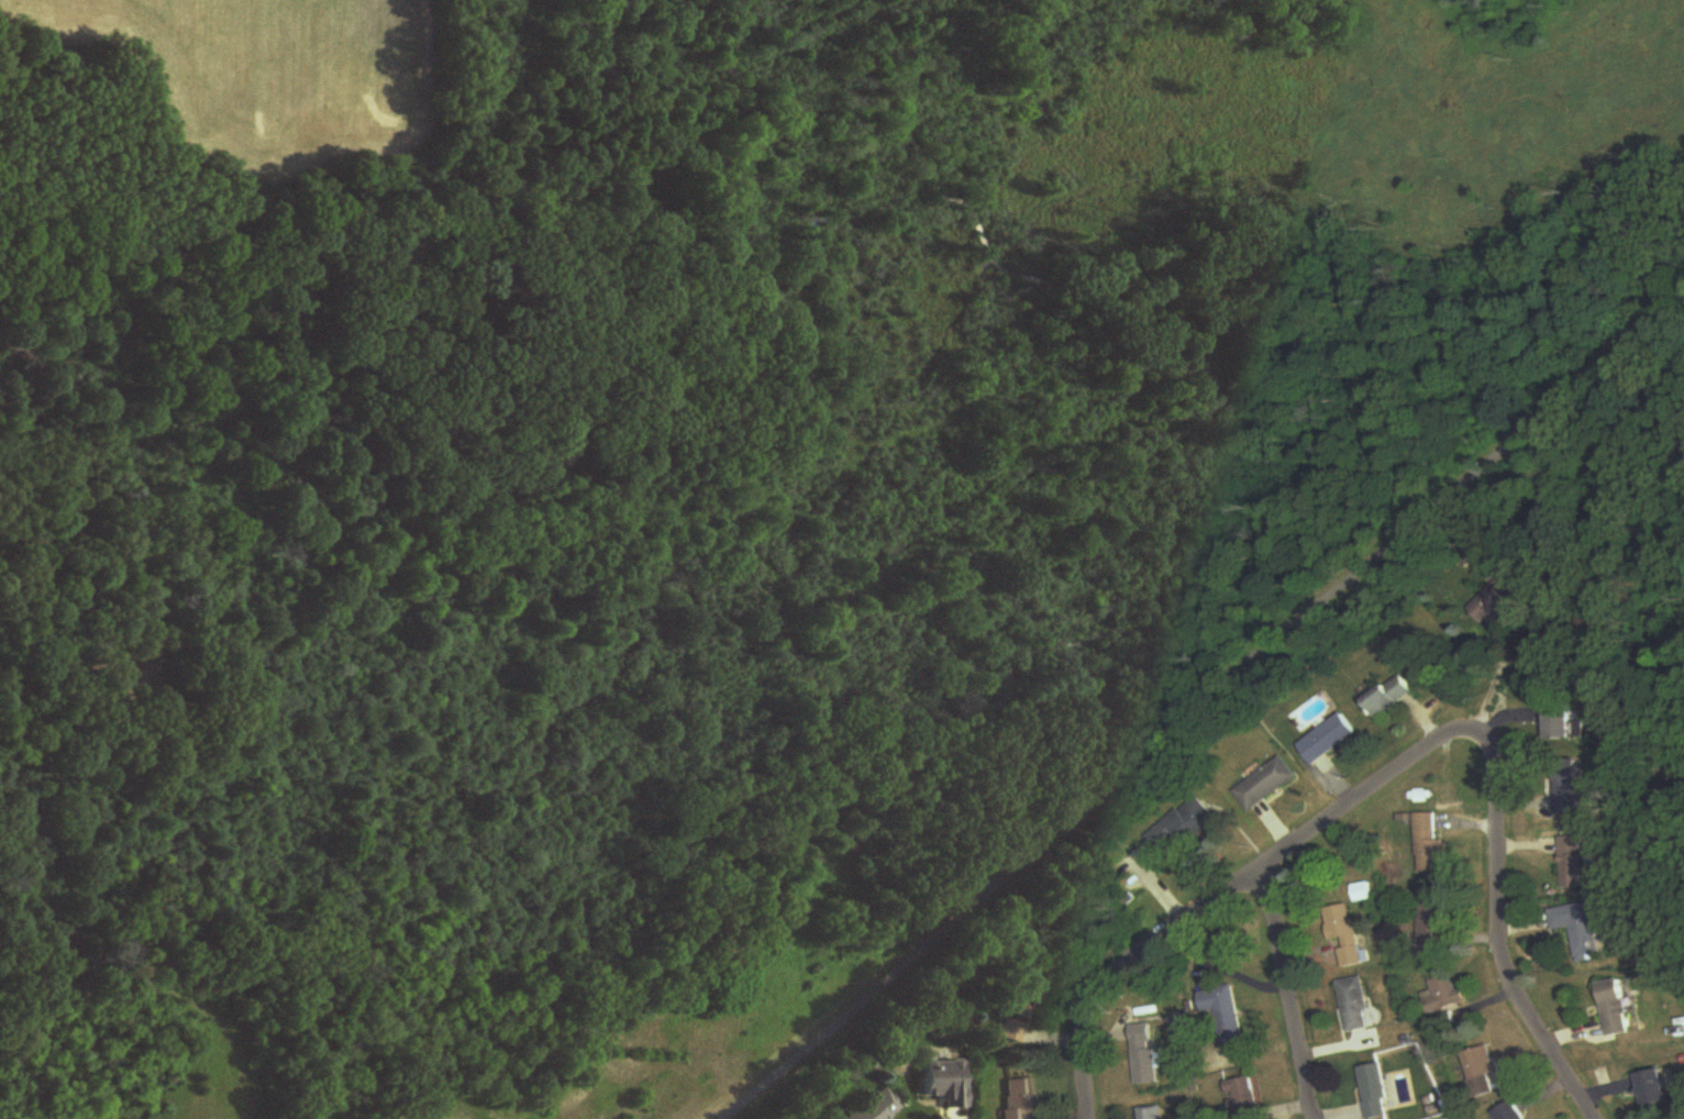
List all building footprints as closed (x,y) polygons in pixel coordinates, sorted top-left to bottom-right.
[(1470,609),(1484,625),(1504,607),(1515,620),(1530,606),(1505,578),(1470,609)] [(1417,698),(1409,679),(1367,697),(1375,716),(1417,698)] [(1549,706),(1549,740),(1575,740),(1575,706),(1549,706)] [(1360,734),(1345,714),(1300,746),(1315,766),(1360,734)] [(1301,779),(1286,757),(1236,791),(1251,813),(1301,779)] [(1581,812),(1581,769),(1557,769),(1557,812),(1581,812)] [(1146,838),(1166,863),(1219,822),(1200,797),(1146,838)] [(1445,839),(1439,839),(1439,814),(1418,814),(1418,873),(1445,873),(1445,839)] [(1562,837),(1562,874),(1585,874),(1585,837),(1562,837)] [(1376,898),(1371,883),(1356,888),(1360,902),(1376,898)] [(1418,902),(1419,958),(1437,958),(1437,935),(1446,935),(1446,901),(1418,902)] [(1597,903),(1553,909),(1556,931),(1575,929),(1579,963),(1604,960),(1597,903)] [(1354,904),(1328,909),(1334,941),(1341,939),(1347,968),(1374,963),(1371,950),(1363,952),(1354,904)] [(1422,995),(1430,1016),(1469,1002),(1464,987),(1459,989),(1454,974),(1431,982),(1434,991),(1422,995)] [(1369,978),(1344,981),(1350,1033),(1375,1030),(1369,978)] [(1602,983),(1609,1036),(1633,1033),(1626,980),(1602,983)] [(1236,986),(1201,993),(1204,1014),(1217,1012),(1224,1051),(1247,1046),(1236,986)] [(1465,1054),(1473,1082),(1497,1075),(1489,1047),(1465,1054)] [(1159,1049),(1135,1050),(1136,1086),(1160,1086),(1159,1049)] [(923,1062),(923,1098),(941,1098),(941,1109),(964,1109),(964,1062),(923,1062)] [(1386,1065),(1363,1068),(1371,1118),(1386,1118),(1394,1118),(1386,1065)] [(1638,1076),(1646,1109),(1672,1103),(1664,1070),(1638,1076)] [(1228,1082),(1234,1115),(1260,1111),(1255,1078),(1228,1082)] [(1032,1080),(1004,1081),(1006,1118),(1024,1118),(1024,1111),(1033,1111),(1032,1080)] [(1497,1118),(1526,1118),(1516,1101),(1494,1114),(1497,1118)] [(1163,1109),(1141,1110),(1142,1118),(1164,1118),(1163,1109)]
